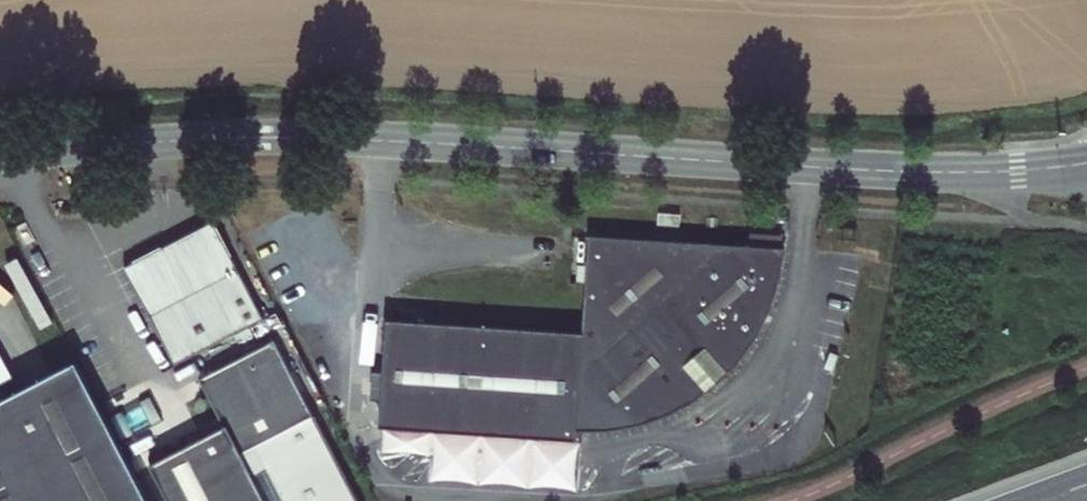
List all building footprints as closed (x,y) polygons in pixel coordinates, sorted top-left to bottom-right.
[(211,224),(123,268),(172,365),(260,321),(211,224)] [(774,299),(783,239),(752,237),(751,247),(589,237),(583,332),(388,320),(381,427),(511,435),(578,439),(578,431),(629,428),(677,412),(719,383),(757,337),(774,299)] [(277,344),(200,381),(222,427),(150,463),(169,500),(354,500),(277,344)] [(74,363),(0,400),(0,500),(143,500),(74,363)]
